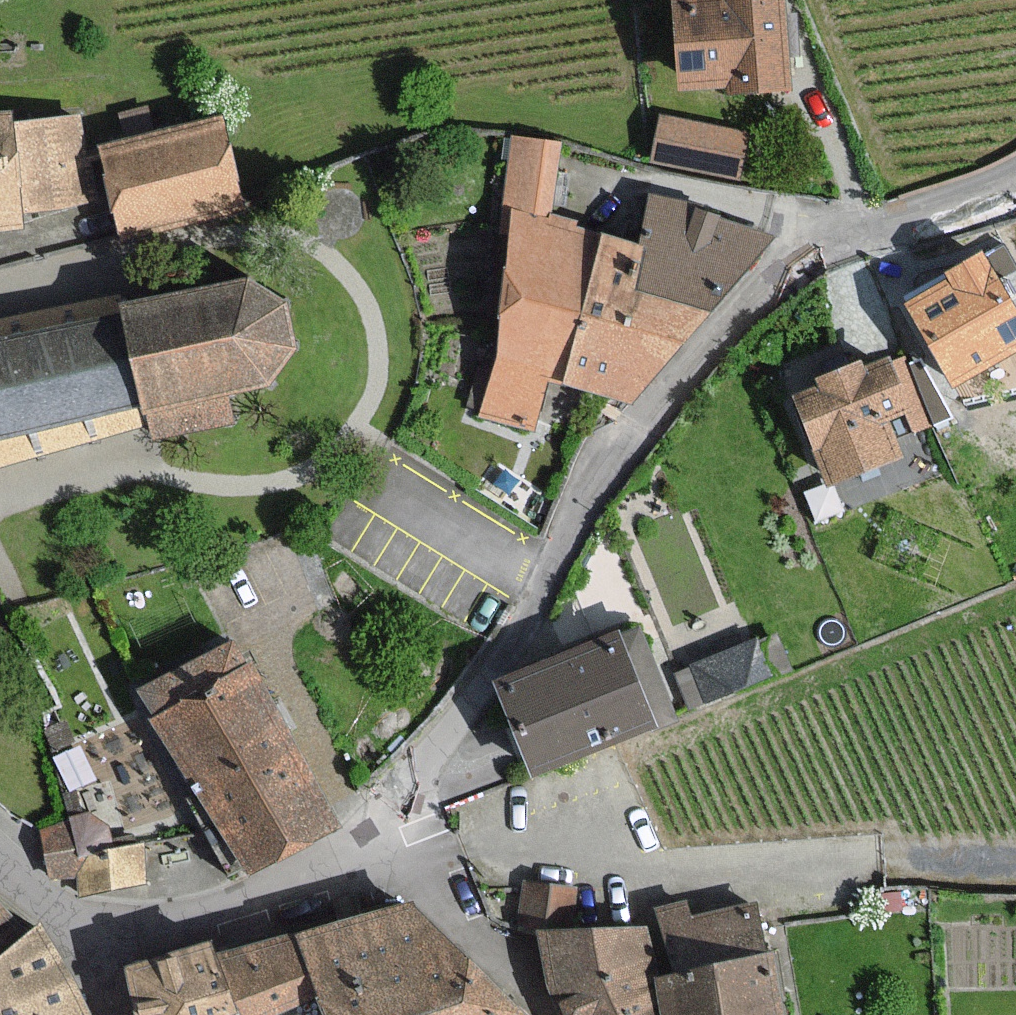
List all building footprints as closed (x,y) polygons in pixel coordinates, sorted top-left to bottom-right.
[(681,87),(734,83),(733,89),(787,86),(781,0),(709,0),(676,2),(681,87)] [(17,226),(6,114),(0,115),(0,228),(17,226)] [(79,118),(19,127),(31,208),(91,199),(83,147),(79,118)] [(736,178),(746,135),(663,118),(654,160),(736,178)] [(214,121),(104,151),(126,234),(237,205),(214,121)] [(546,379),(561,383),(597,234),(571,228),(572,222),(546,215),(563,146),(520,135),(497,230),(511,234),(497,352),(482,416),(534,429),(546,379)] [(632,291),(708,309),(774,234),(687,213),(689,205),(654,197),(643,245),(632,291)] [(708,309),(632,291),(643,245),(597,234),(561,383),(629,399),(708,309)] [(954,382),(1015,348),(1015,318),(981,255),(948,273),(953,282),(911,305),(954,382)] [(249,387),(263,384),(291,349),(283,302),(247,278),(224,284),(122,309),(118,291),(0,320),(0,464),(118,435),(151,427),(153,437),(231,418),(225,393),(249,387)] [(823,392),(800,400),(830,479),(896,454),(883,419),(908,410),(915,427),(926,423),(902,360),(865,374),(861,363),(818,379),(823,392)] [(526,477),(508,465),(491,493),(509,504),(526,477)] [(504,684),(538,770),(649,725),(614,640),(504,684)] [(206,805),(247,876),(338,824),(248,667),(245,669),(230,642),(143,692),(159,718),(157,719),(206,805)] [(695,669),(706,697),(766,673),(755,645),(695,669)] [(46,860),(78,875),(81,893),(145,883),(139,847),(110,851),(106,826),(88,815),(44,833),(46,851),(46,860)] [(770,990),(767,961),(761,912),(687,921),(686,911),(666,914),(673,973),(654,975),(649,929),(562,931),(568,890),(529,884),(522,929),(541,932),(557,1002),(565,1014),(773,1014),(770,990)] [(481,984),(408,902),(353,921),(300,941),(321,998),(328,1014),(510,1014),(481,984)] [(24,937),(0,908),(0,957),(24,937)] [(0,957),(0,1014),(88,1014),(69,983),(37,926),(24,937),(0,957)] [(236,1014),(274,1014),(321,998),(300,941),(216,960),(235,1012),(236,1014)] [(235,1012),(216,960),(209,943),(129,972),(136,1014),(223,1014),(235,1012)]
